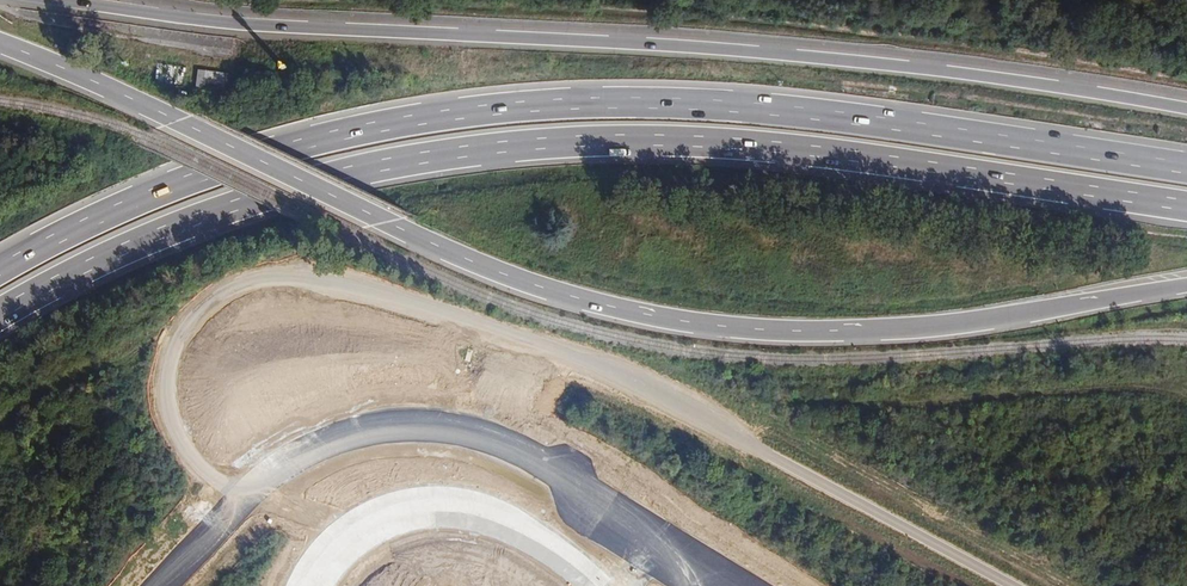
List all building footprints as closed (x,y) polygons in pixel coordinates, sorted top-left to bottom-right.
[(228,74),(207,71),(205,86),(226,89),(228,74)]
